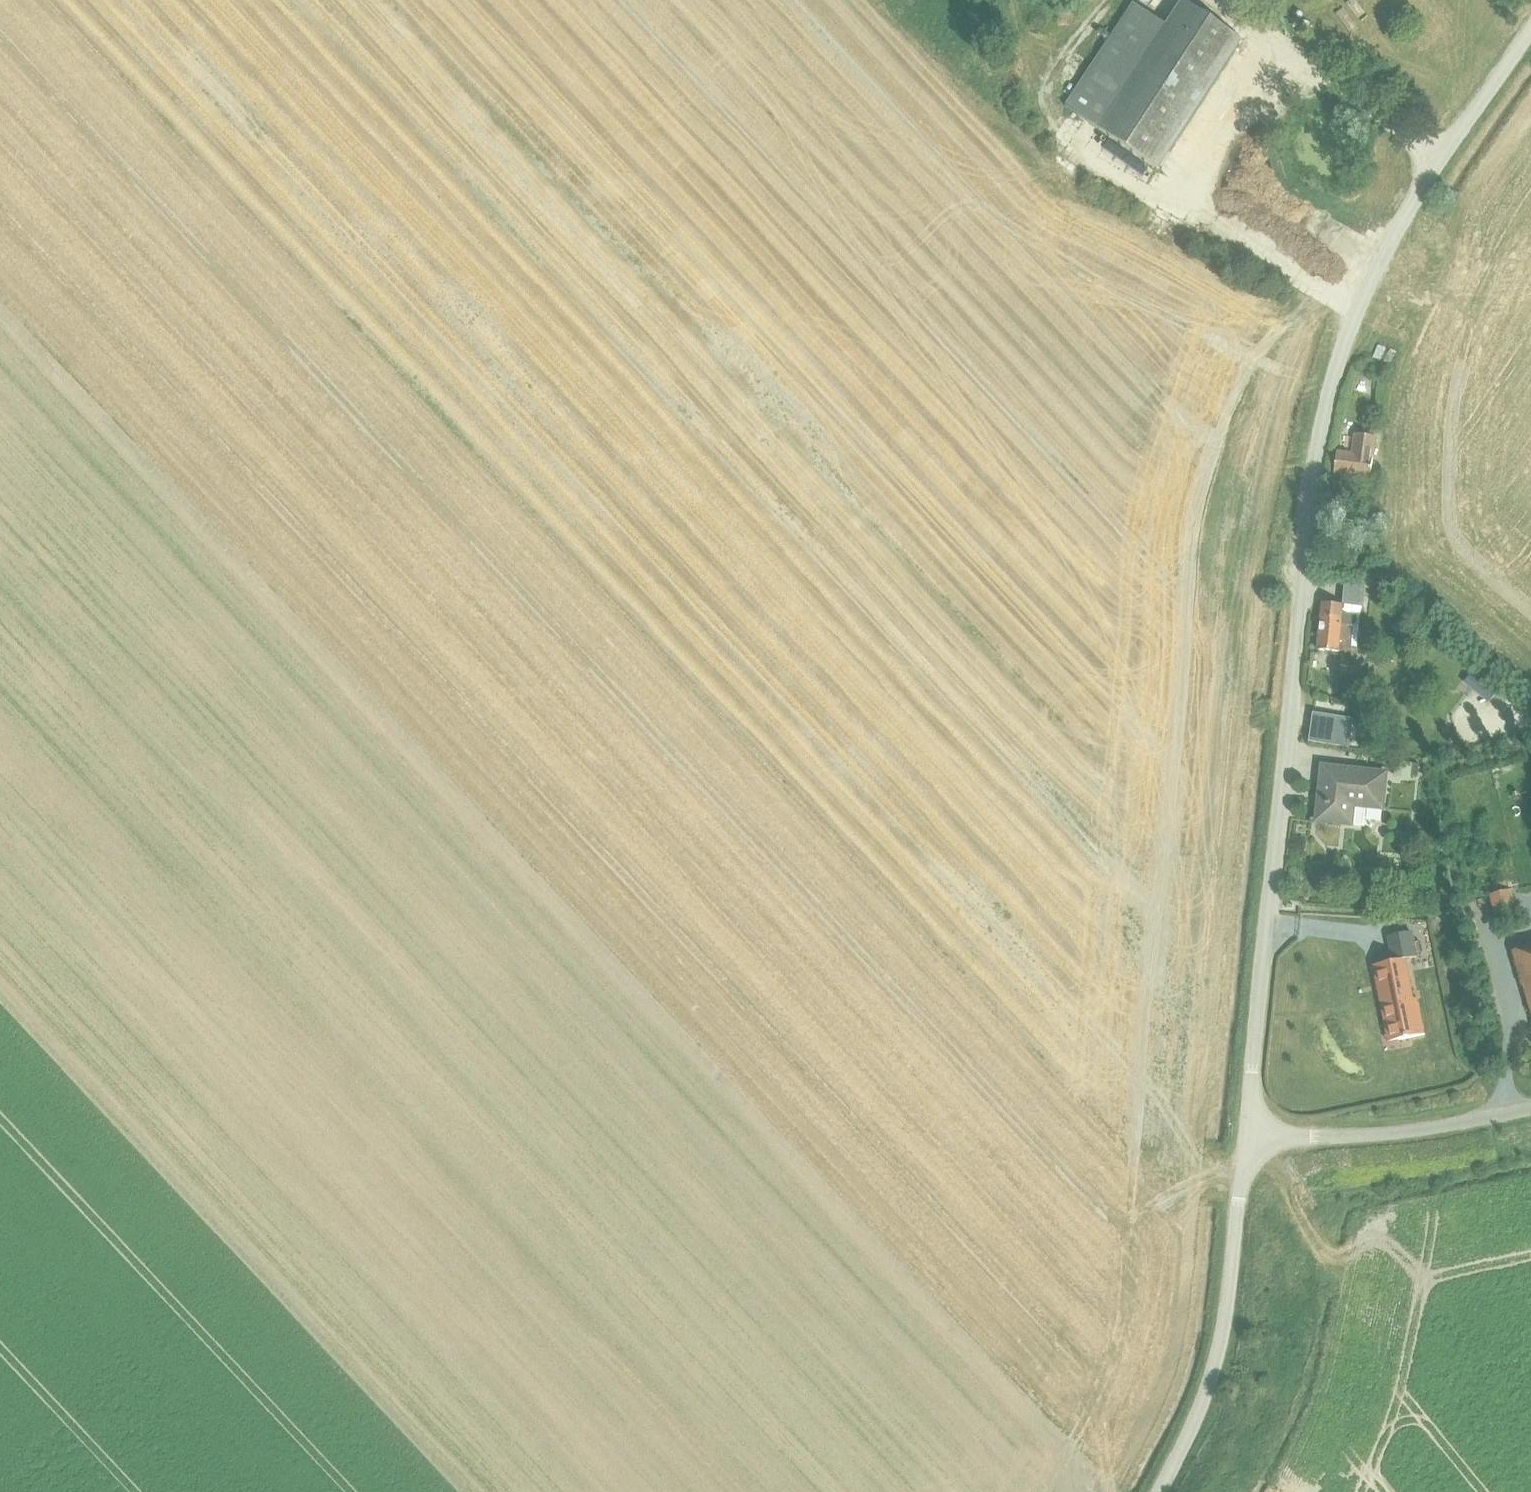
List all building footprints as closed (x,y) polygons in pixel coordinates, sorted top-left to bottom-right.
[(1183,1),(1166,27),(1132,4),(1065,107),(1099,129),(1158,171),(1242,41),(1183,1)] [(1140,162),(1135,172),(1149,179),(1154,169),(1140,162)] [(1336,453),(1333,473),(1375,478),(1376,472),(1370,471),(1374,437),(1354,434),(1351,455),(1336,453)] [(1375,579),(1376,568),(1359,566),(1357,577),(1375,579)] [(1322,604),(1318,651),(1340,653),(1340,652),(1342,652),(1340,667),(1356,668),(1357,654),(1351,653),(1355,611),(1360,611),(1361,599),(1352,598),(1343,606),(1322,604)] [(1340,746),(1344,719),(1314,715),(1310,741),(1340,746)] [(1397,761),(1395,776),(1416,778),(1418,764),(1397,761)] [(1382,810),(1386,774),(1322,767),(1316,822),(1349,826),(1349,825),(1364,827),(1366,808),(1382,810)] [(1495,925),(1517,920),(1510,890),(1488,895),(1495,925)] [(1393,962),(1372,966),(1378,993),(1382,992),(1383,998),(1388,1026),(1395,1024),(1398,1040),(1424,1035),(1417,998),(1413,999),(1405,959),(1416,957),(1411,932),(1388,937),(1393,962)] [(1530,1016),(1530,945),(1512,951),(1530,1016)]
